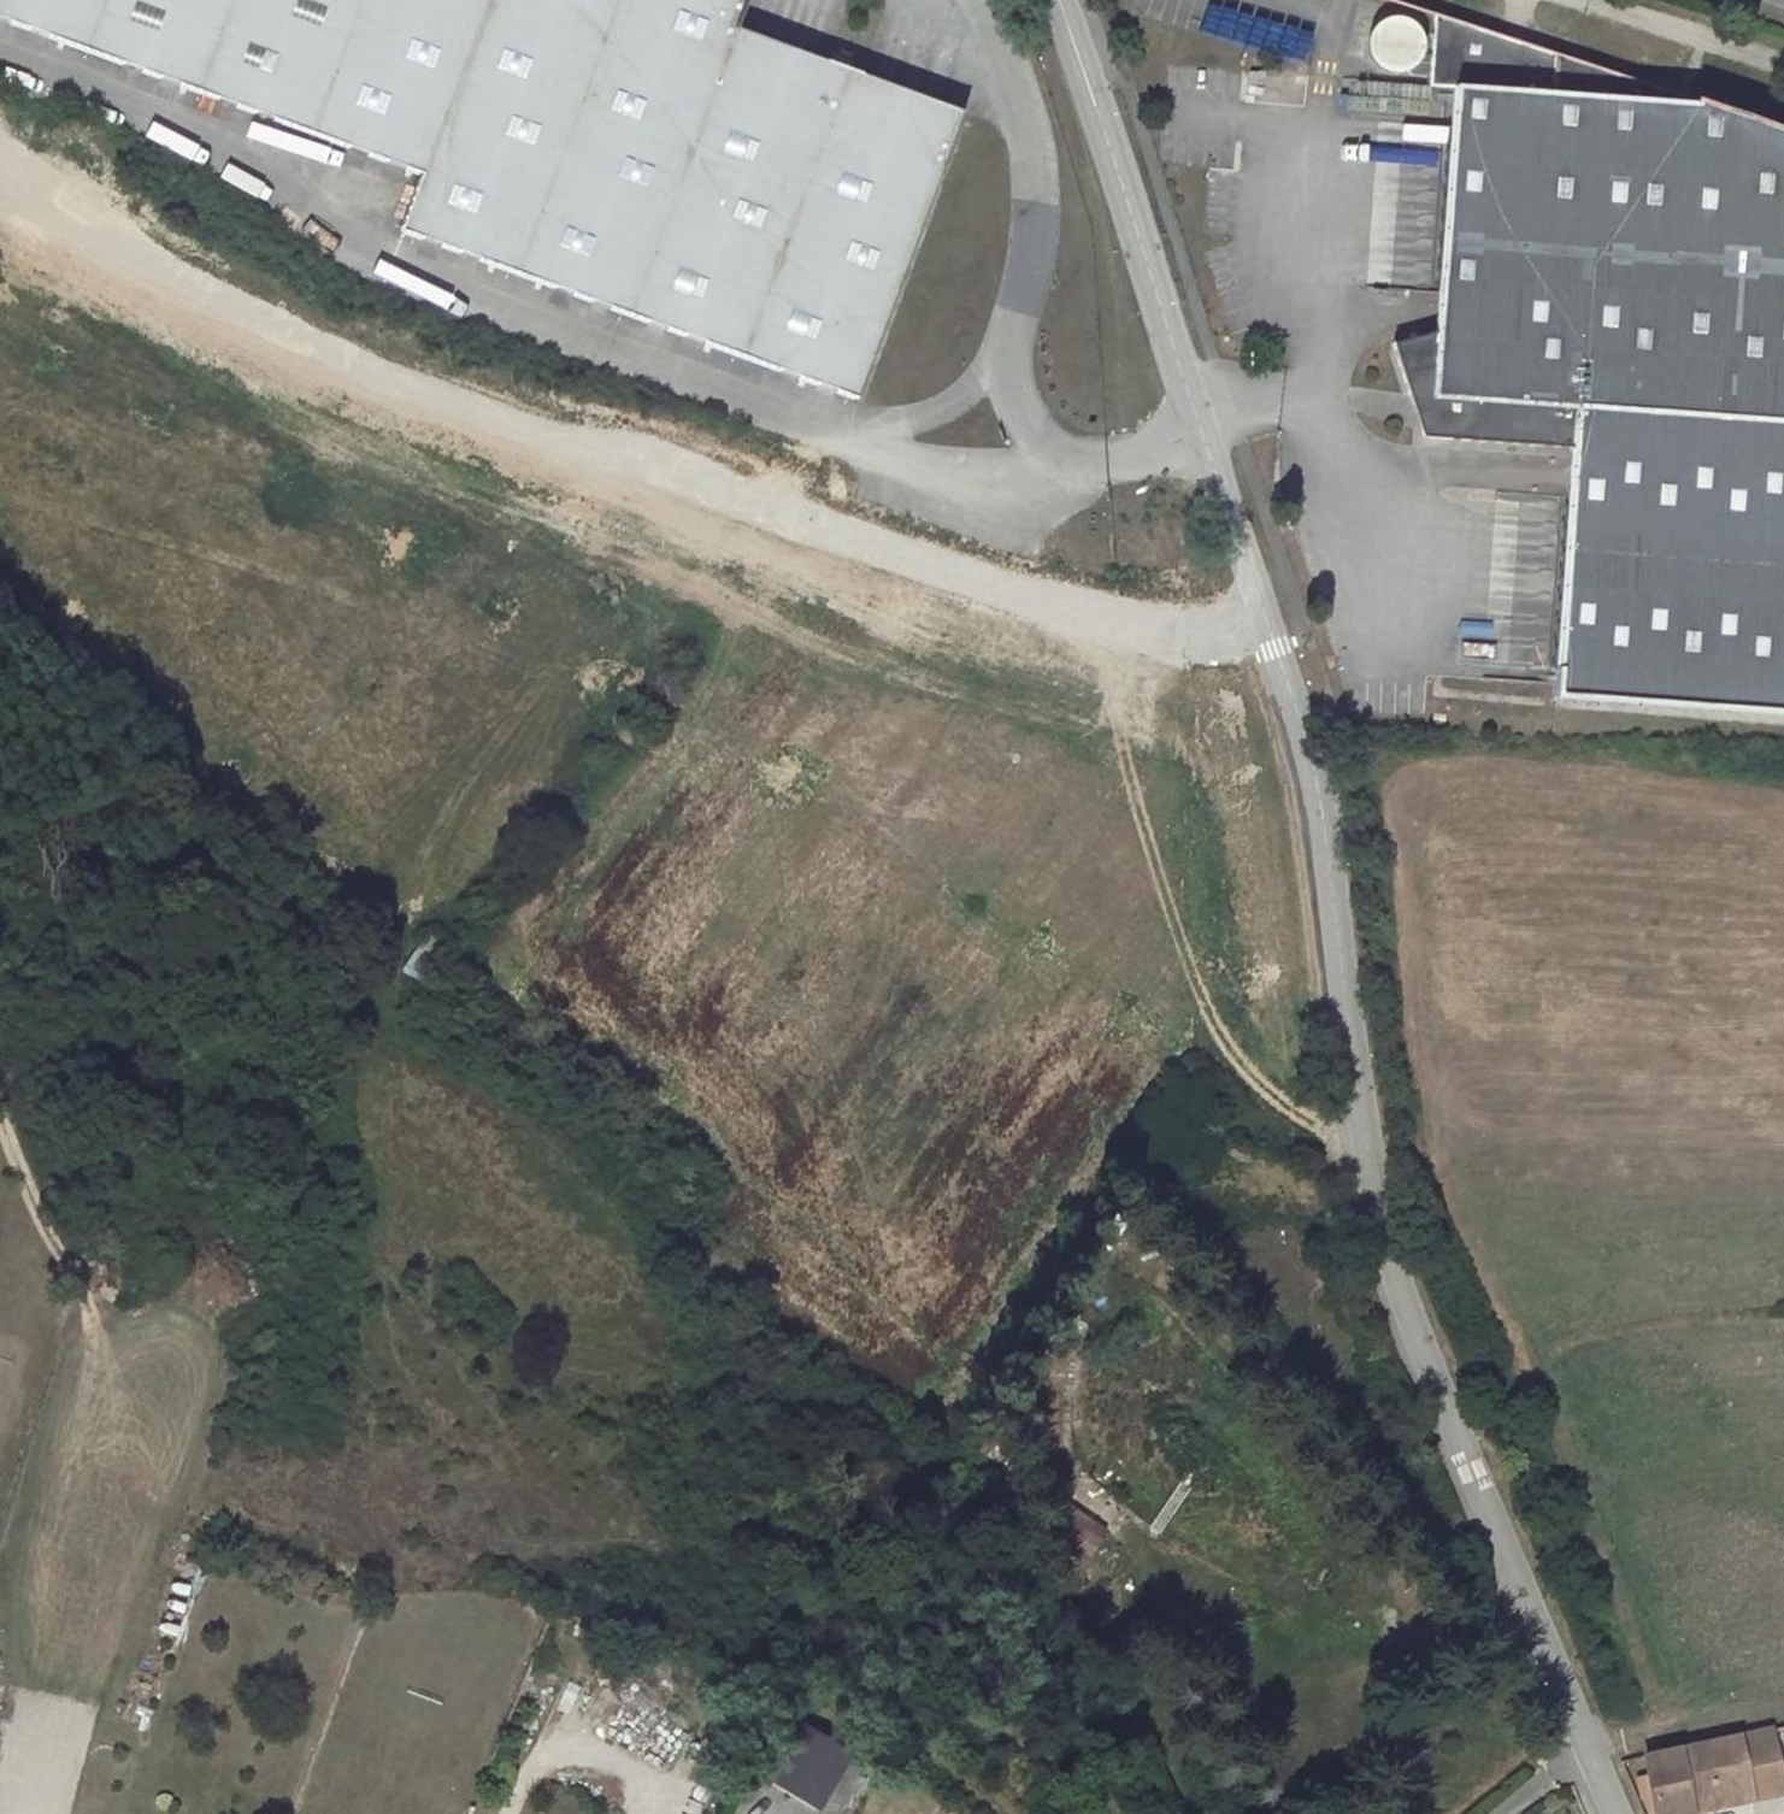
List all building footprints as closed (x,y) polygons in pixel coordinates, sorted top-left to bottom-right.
[(857,399),(958,125),(858,88),(864,74),(828,61),(823,75),(721,37),(734,0),(0,0),(0,20),(418,175),(397,231),(857,399)] [(721,37),(823,75),(828,61),(738,28),(749,0),(734,0),(721,37)] [(1783,715),(1783,131),(1744,116),(1693,101),(1693,105),(1674,103),(1674,94),(1434,16),(1431,55),(1421,54),(1422,46),(1421,39),(1416,29),(1411,24),(1403,19),(1390,18),(1376,25),(1368,35),(1366,44),(1368,56),(1373,64),(1378,69),(1387,73),(1393,74),(1407,71),(1410,76),(1429,77),(1428,86),(1453,88),(1435,332),(1392,344),(1408,396),(1430,397),(1427,438),(1533,446),(1533,445),(1572,448),(1552,698),(1783,715)] [(858,88),(958,125),(963,112),(864,74),(858,88)] [(1444,145),(1444,128),(1404,128),(1404,145),(1444,145)] [(1430,397),(1408,396),(1422,438),(1427,438),(1430,397)] [(1084,1518),(1066,1505),(1060,1514),(1077,1526),(1084,1518)] [(1077,1526),(1060,1514),(1050,1528),(1091,1556),(1100,1541),(1087,1532),(1077,1526)] [(1092,1523),(1084,1518),(1077,1526),(1087,1532),(1092,1523)] [(845,1751),(800,1726),(769,1777),(814,1804),(845,1751)] [(1655,1813),(1673,1813),(1783,1790),(1771,1729),(1644,1757),(1649,1778),(1639,1781),(1642,1797),(1652,1795),(1655,1813)] [(852,1755),(845,1751),(814,1804),(821,1808),(852,1755)]
